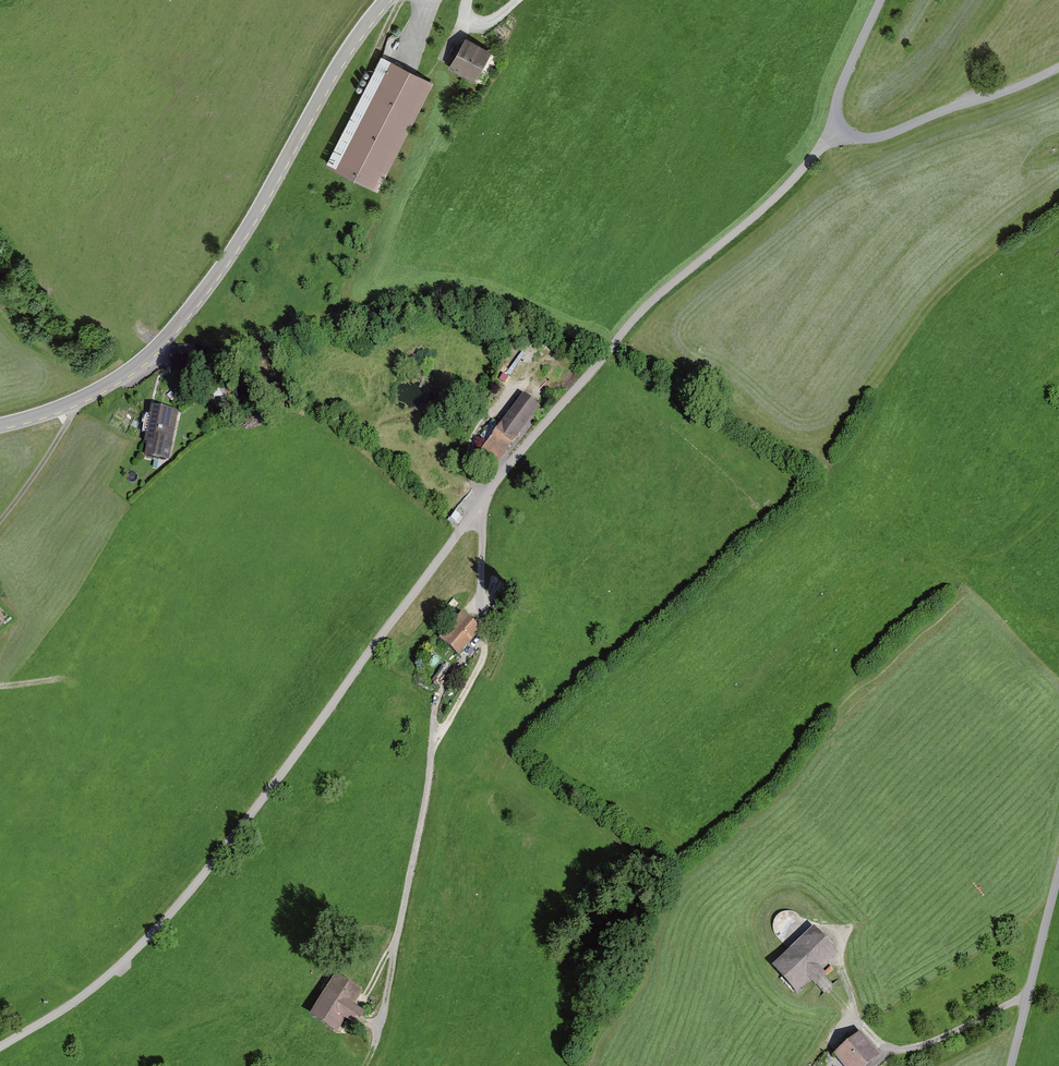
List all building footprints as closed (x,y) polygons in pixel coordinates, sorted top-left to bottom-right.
[(467,41),(451,67),(476,82),(491,56),(467,41)] [(389,63),(331,167),(374,191),(432,86),(389,63)] [(538,409),(521,396),(481,448),(498,461),(538,409)] [(177,409),(152,404),(145,454),(167,459),(177,409)] [(479,630),(459,613),(437,639),(458,656),(479,630)] [(834,954),(809,930),(771,969),(797,994),(808,983),(813,987),(825,975),(819,969),(834,954)] [(360,995),(330,979),(309,1019),(335,1032),(341,1020),(355,1027),(362,1014),(353,1009),(360,995)] [(834,1055),(842,1065),(866,1065),(877,1058),(860,1035),(834,1055)]
